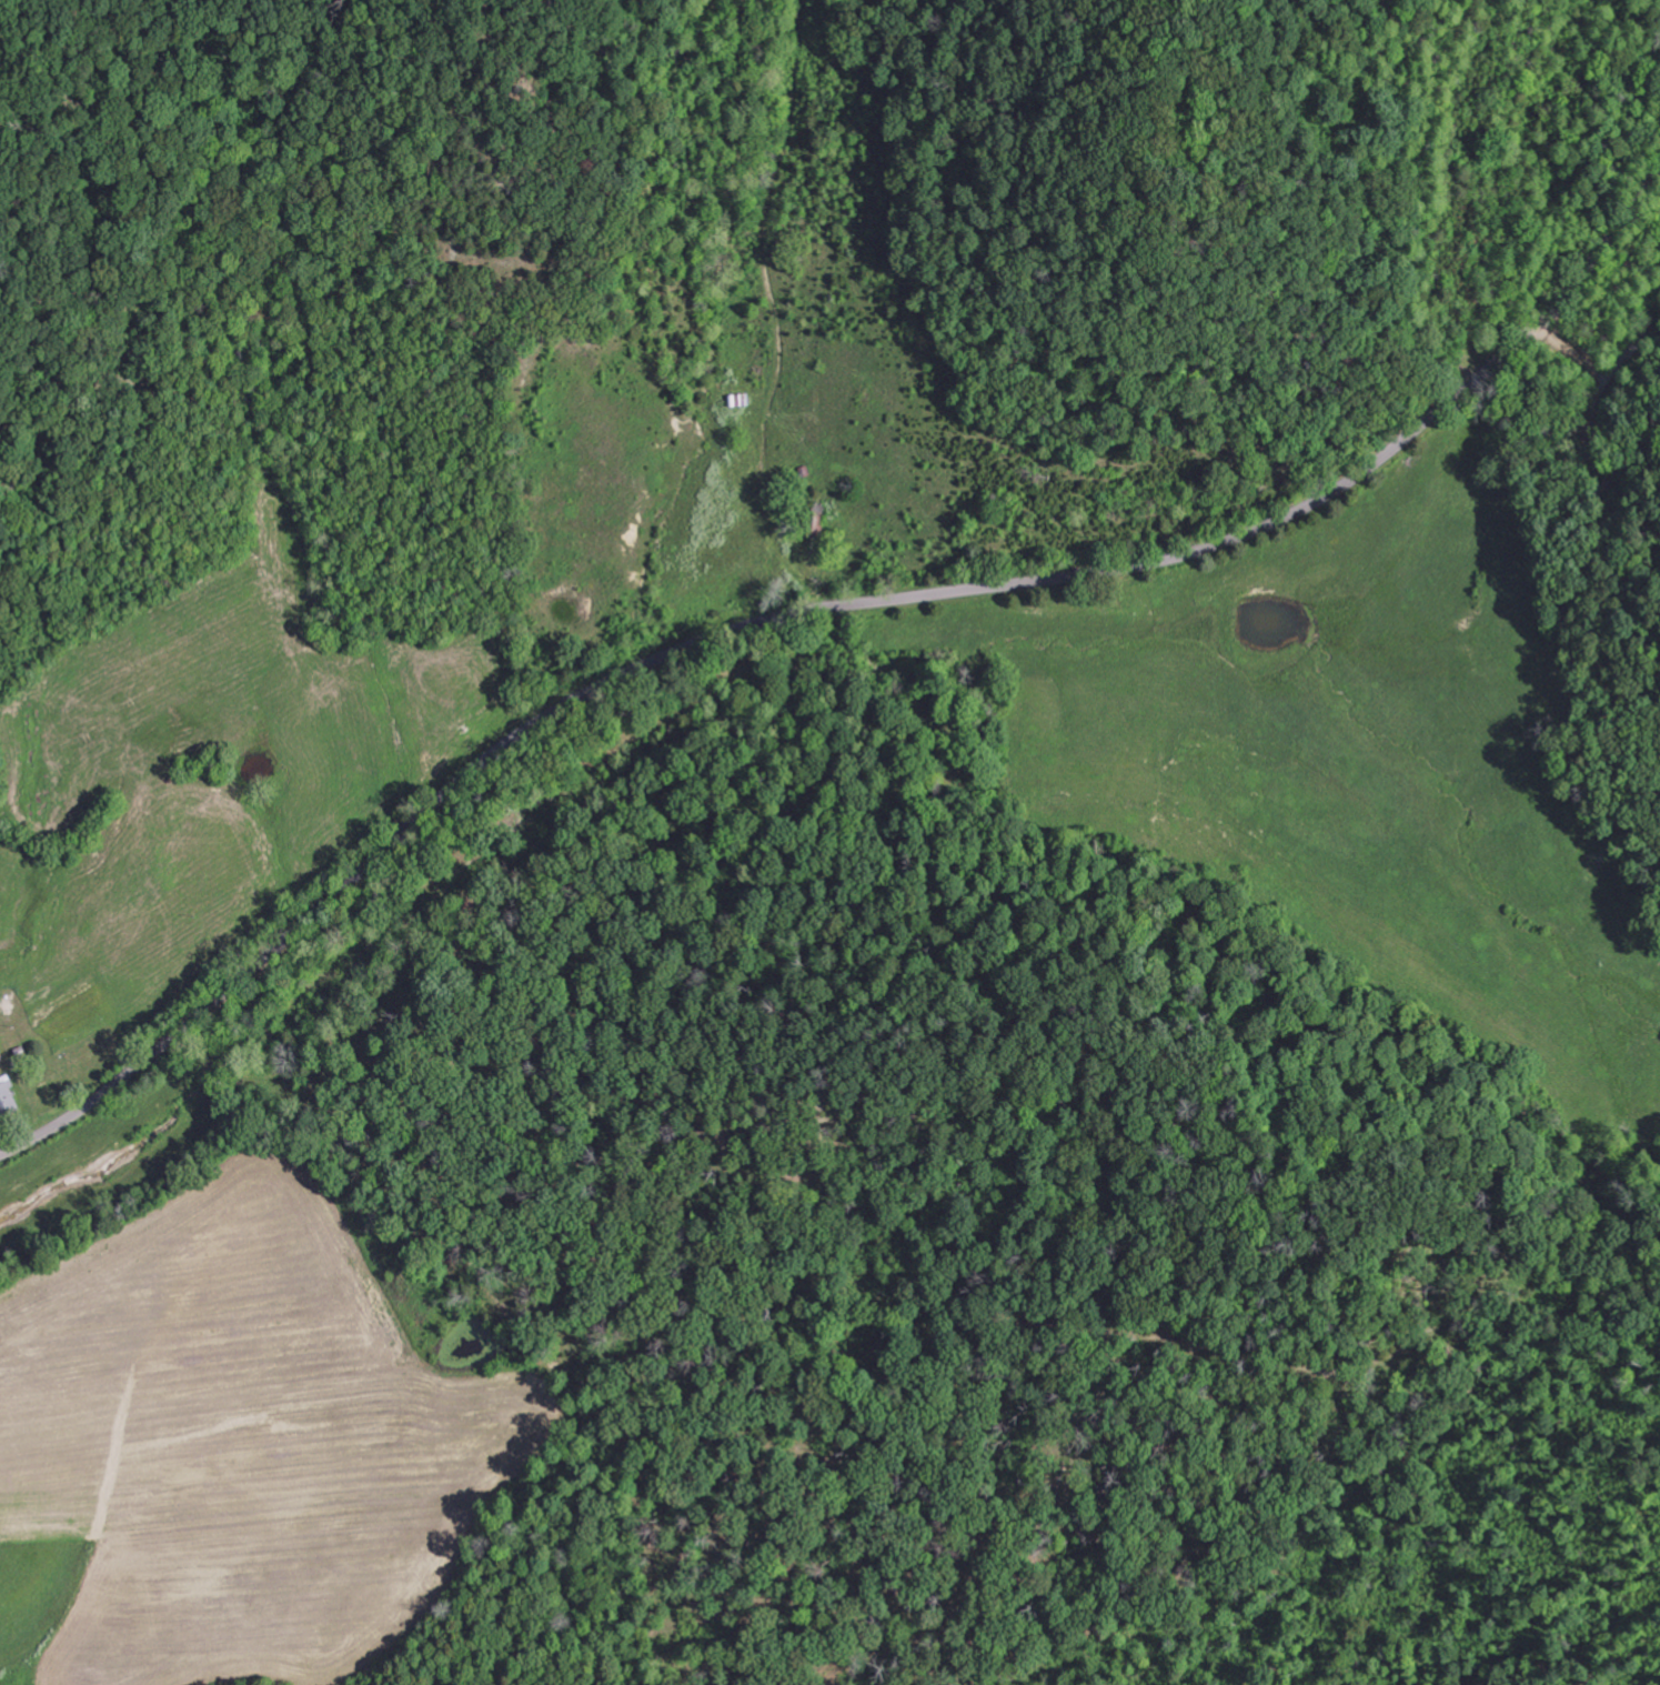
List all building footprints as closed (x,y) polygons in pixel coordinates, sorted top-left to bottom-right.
[(9,1086),(12,1085),(7,1073),(0,1076),(0,1113),(17,1105),(9,1086)]
